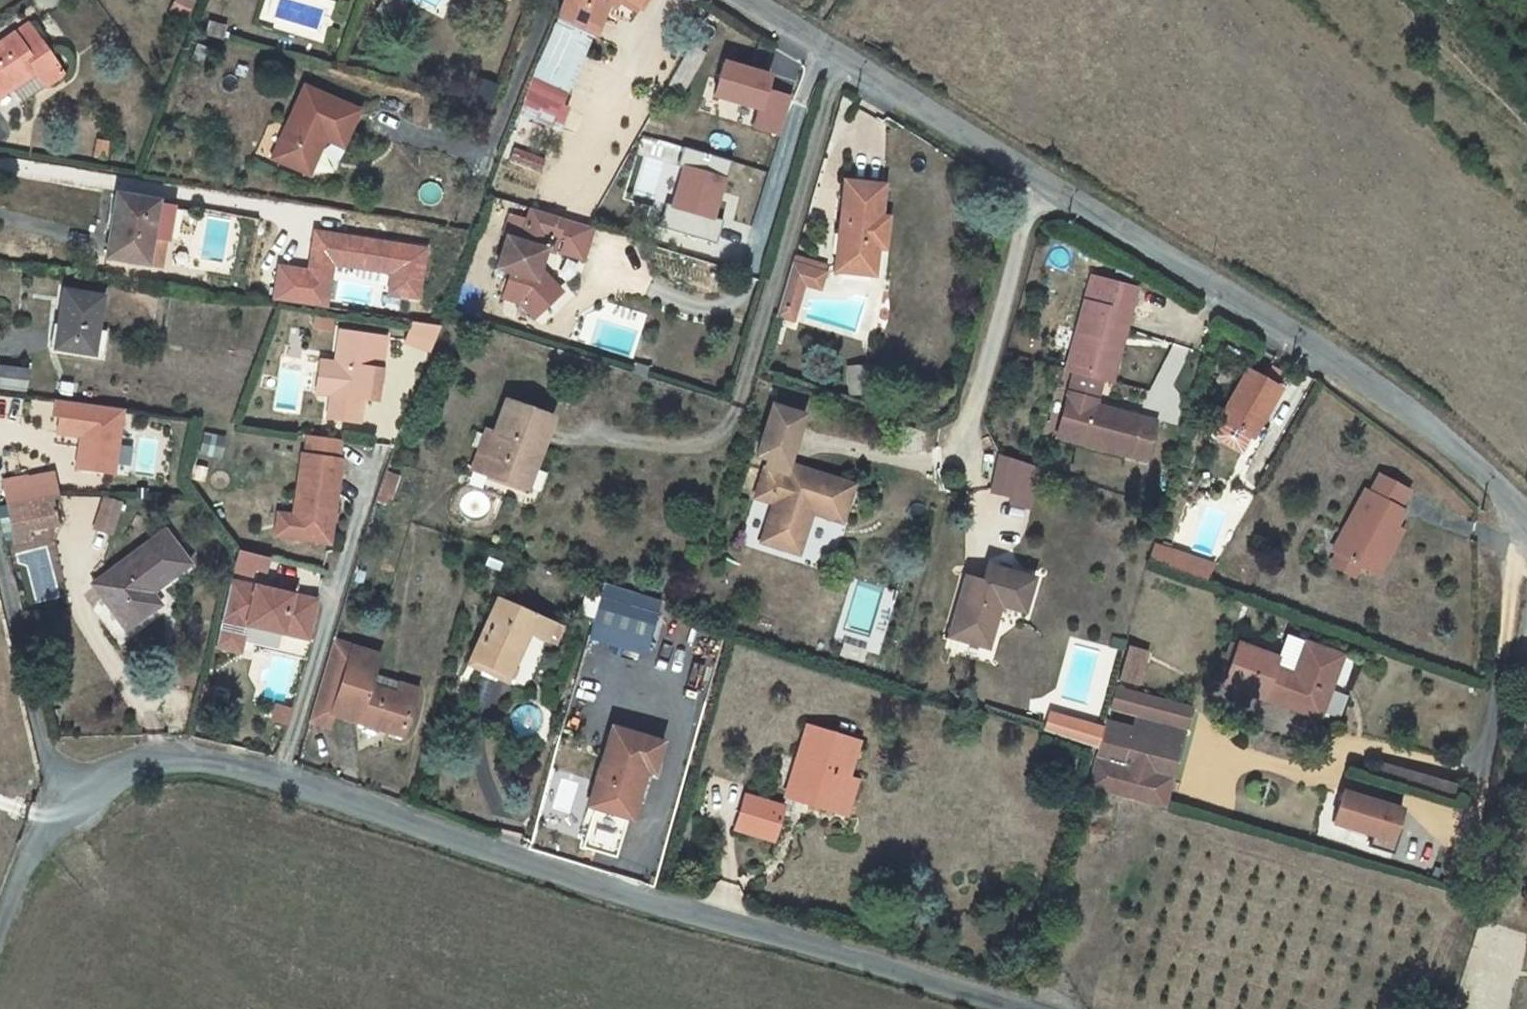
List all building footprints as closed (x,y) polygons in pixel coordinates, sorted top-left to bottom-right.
[(378,18),(395,28),(407,6),(396,0),(388,0),(378,18)] [(531,79),(564,94),(588,40),(592,42),(610,0),(562,0),(531,79)] [(640,14),(645,0),(615,0),(640,14)] [(25,59),(40,49),(30,33),(14,44),(25,59)] [(14,44),(0,54),(0,106),(39,79),(54,69),(40,49),(25,59),(14,44)] [(726,58),(715,95),(756,106),(750,130),(779,137),(791,95),(772,90),(777,72),(726,58)] [(39,79),(50,94),(64,83),(54,69),(39,79)] [(564,94),(531,79),(520,106),(550,126),(564,94)] [(356,112),(304,87),(269,158),(304,174),(321,139),(340,148),(356,112)] [(727,178),(682,165),(669,205),(714,219),(727,178)] [(883,208),(886,176),(848,172),(839,261),(854,263),(855,252),(878,256),(881,240),(887,241),(890,208),(883,208)] [(121,196),(108,257),(148,266),(153,241),(169,244),(177,210),(160,206),(161,205),(121,196)] [(549,302),(531,282),(535,272),(541,252),(533,249),(539,234),(562,242),(583,249),(589,231),(527,210),(516,242),(502,237),(492,269),(506,274),(498,299),(515,304),(528,321),(549,302)] [(276,264),(271,300),(329,308),(335,266),(393,274),(389,299),(423,304),(432,244),(314,227),(308,268),(276,264)] [(562,242),(557,256),(579,263),(583,249),(562,242)] [(855,252),(854,263),(876,266),(878,256),(855,252)] [(792,259),(790,264),(813,271),(814,266),(792,259)] [(790,264),(776,312),(795,319),(807,283),(821,288),(827,271),(814,266),(813,271),(790,264)] [(531,282),(549,302),(557,295),(535,272),(531,282)] [(1067,367),(1104,376),(1116,323),(1126,326),(1136,284),(1091,272),(1067,367)] [(100,299),(61,293),(54,348),(101,356),(104,334),(94,333),(100,299)] [(1104,376),(1113,378),(1126,326),(1116,323),(1104,376)] [(406,325),(399,345),(423,353),(433,329),(406,325)] [(354,401),(368,404),(378,341),(334,333),(328,364),(323,397),(320,420),(351,424),(354,401)] [(308,394),(323,397),(328,364),(313,362),(308,394)] [(0,363),(0,383),(24,386),(27,367),(0,363)] [(1222,415),(1254,434),(1283,386),(1250,367),(1222,415)] [(1068,387),(1056,431),(1143,456),(1154,417),(1094,400),(1095,395),(1068,387)] [(764,447),(752,486),(754,487),(769,491),(755,535),(794,546),(806,504),(836,514),(847,477),(784,457),(800,408),(768,397),(753,445),(764,447)] [(127,408),(58,399),(54,432),(81,435),(76,471),(117,477),(127,408)] [(478,430),(463,467),(480,474),(518,489),(545,419),(498,401),(485,433),(478,430)] [(293,459),(284,542),(323,547),(332,463),(327,463),(329,443),(298,439),(296,459),(293,459)] [(1016,457),(997,450),(988,484),(1008,489),(1016,457)] [(5,504),(12,541),(26,539),(25,529),(52,525),(49,498),(54,497),(50,473),(1,481),(5,504)] [(1409,490),(1382,473),(1371,491),(1366,489),(1332,549),(1336,552),(1358,565),(1364,568),(1375,550),(1380,553),(1395,528),(1404,511),(1399,508),(1409,490)] [(377,474),(368,495),(380,500),(389,479),(377,474)] [(114,503),(96,497),(88,527),(106,532),(114,503)] [(271,518),(269,541),(284,542),(286,520),(271,518)] [(1401,531),(1395,528),(1380,553),(1375,550),(1364,568),(1375,575),(1401,531)] [(158,530),(89,583),(121,627),(152,604),(146,590),(182,563),(158,530)] [(1150,543),(1145,559),(1177,570),(1183,555),(1150,543)] [(259,571),(263,557),(232,549),(226,571),(247,576),(249,569),(259,571)] [(1352,575),(1358,565),(1336,552),(1330,562),(1352,575)] [(942,635),(981,647),(994,601),(1019,608),(1029,573),(982,560),(978,577),(960,572),(942,635)] [(214,618),(207,645),(234,651),(241,625),(300,639),(309,600),(224,580),(215,619),(214,618)] [(601,583),(589,639),(646,651),(658,596),(601,583)] [(553,625),(491,597),(462,664),(523,692),(553,625)] [(325,638),(301,718),(321,724),(324,711),(347,718),(394,732),(408,683),(363,670),(369,651),(325,638)] [(1270,654),(1229,640),(1214,681),(1313,717),(1337,652),(1299,639),(1288,669),(1267,662),(1270,654)] [(1124,643),(1118,680),(1140,684),(1147,647),(1124,643)] [(270,702),(266,718),(279,722),(284,706),(270,702)] [(1041,713),(1036,729),(1088,746),(1094,729),(1041,713)] [(1129,715),(1124,733),(1172,748),(1177,730),(1129,715)] [(830,813),(840,776),(851,740),(800,726),(783,785),(800,790),(796,803),(830,813)] [(654,749),(603,733),(581,813),(591,816),(581,856),(608,863),(620,824),(624,825),(638,776),(630,775),(633,764),(648,768),(654,749)] [(1077,785),(1154,807),(1172,748),(1124,733),(1115,763),(1086,754),(1077,785)] [(1453,784),(1376,760),(1372,774),(1449,798),(1453,784)] [(633,764),(630,775),(638,776),(645,779),(648,768),(633,764)] [(849,778),(840,776),(830,813),(838,815),(849,778)] [(796,803),(800,790),(783,785),(780,799),(796,803)] [(1334,790),(1325,821),(1340,826),(1364,833),(1359,846),(1384,854),(1392,829),(1387,828),(1393,810),(1334,790)] [(776,810),(758,805),(737,799),(727,834),(767,844),(776,810)]
